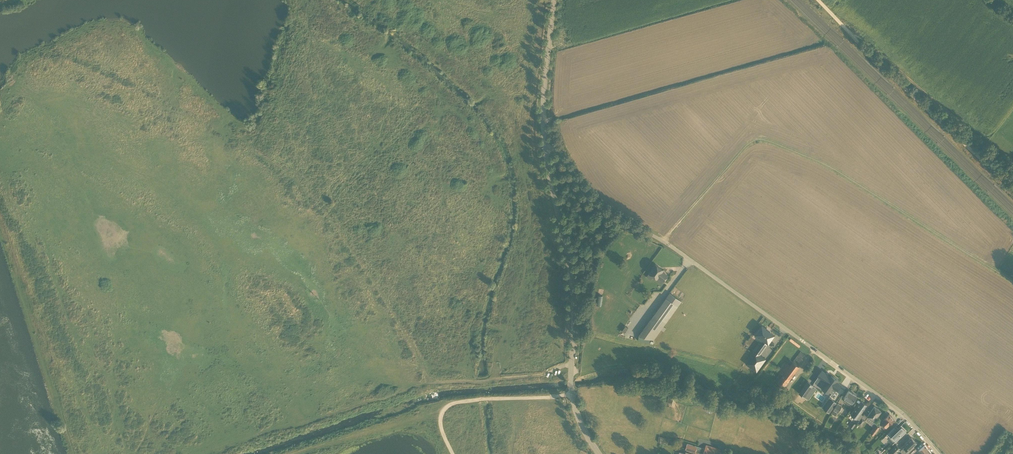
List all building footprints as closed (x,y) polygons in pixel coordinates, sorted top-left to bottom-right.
[(656,264),(649,273),(657,279),(658,277),(664,281),(668,276),(662,271),(663,270),(656,264)] [(681,302),(681,301),(670,293),(666,298),(678,306),(681,302)] [(663,327),(678,306),(666,298),(668,299),(656,315),(656,316),(652,320),(651,319),(639,336),(654,339),(662,328),(663,327)] [(765,345),(766,346),(774,335),(762,326),(756,334),(759,337),(758,338),(762,341),(759,345),(763,348),(765,345)] [(788,346),(780,356),(786,360),(787,359),(791,362),(795,356),(792,354),(793,353),(792,352),(794,350),(792,349),(793,348),(789,346),(789,347),(788,346)] [(766,359),(760,354),(757,352),(748,365),(757,372),(766,359)] [(774,361),(765,373),(770,377),(779,364),(774,361)] [(819,377),(815,382),(822,388),(828,393),(830,391),(833,393),(836,389),(837,390),(841,385),(836,381),(837,380),(831,376),(830,377),(828,375),(826,374),(822,371),(818,376),(819,377)] [(808,381),(800,393),(806,398),(815,386),(808,381)] [(850,404),(851,403),(852,402),(857,395),(848,390),(844,398),(848,400),(847,401),(847,402),(847,403),(849,404),(850,404)] [(673,405),(676,395),(671,393),(671,395),(669,395),(666,402),(668,403),(668,404),(673,405)] [(829,397),(822,407),(829,412),(836,402),(829,397)] [(861,401),(851,415),(857,419),(867,405),(861,401)] [(834,410),(837,412),(838,412),(842,406),(837,403),(833,409),(834,410)] [(877,408),(874,406),(867,416),(869,417),(869,418),(870,419),(871,419),(872,419),(874,420),(881,411),(879,409),(878,408),(877,408)] [(884,429),(889,424),(894,419),(891,416),(892,416),(889,413),(884,419),(881,422),(883,424),(881,426),(884,429)] [(874,435),(880,427),(876,425),(870,433),(874,435)] [(894,427),(888,434),(891,437),(890,438),(894,442),(906,431),(902,427),(900,428),(899,427),(896,430),(894,427)] [(669,439),(659,436),(657,441),(659,442),(668,445),(669,439)] [(913,445),(916,442),(911,437),(905,443),(906,445),(906,446),(904,448),(908,452),(914,446),(913,445)] [(695,451),(695,452),(695,451),(700,452),(701,448),(687,444),(686,449),(687,449),(686,452),(687,452),(686,453),(694,453),(695,451)] [(704,453),(720,453),(721,449),(706,445),(705,448),(703,453),(704,453)] [(892,453),(894,453),(900,448),(896,445),(889,452),(892,453)] [(931,453),(925,445),(919,450),(922,453),(929,453),(931,453)]
